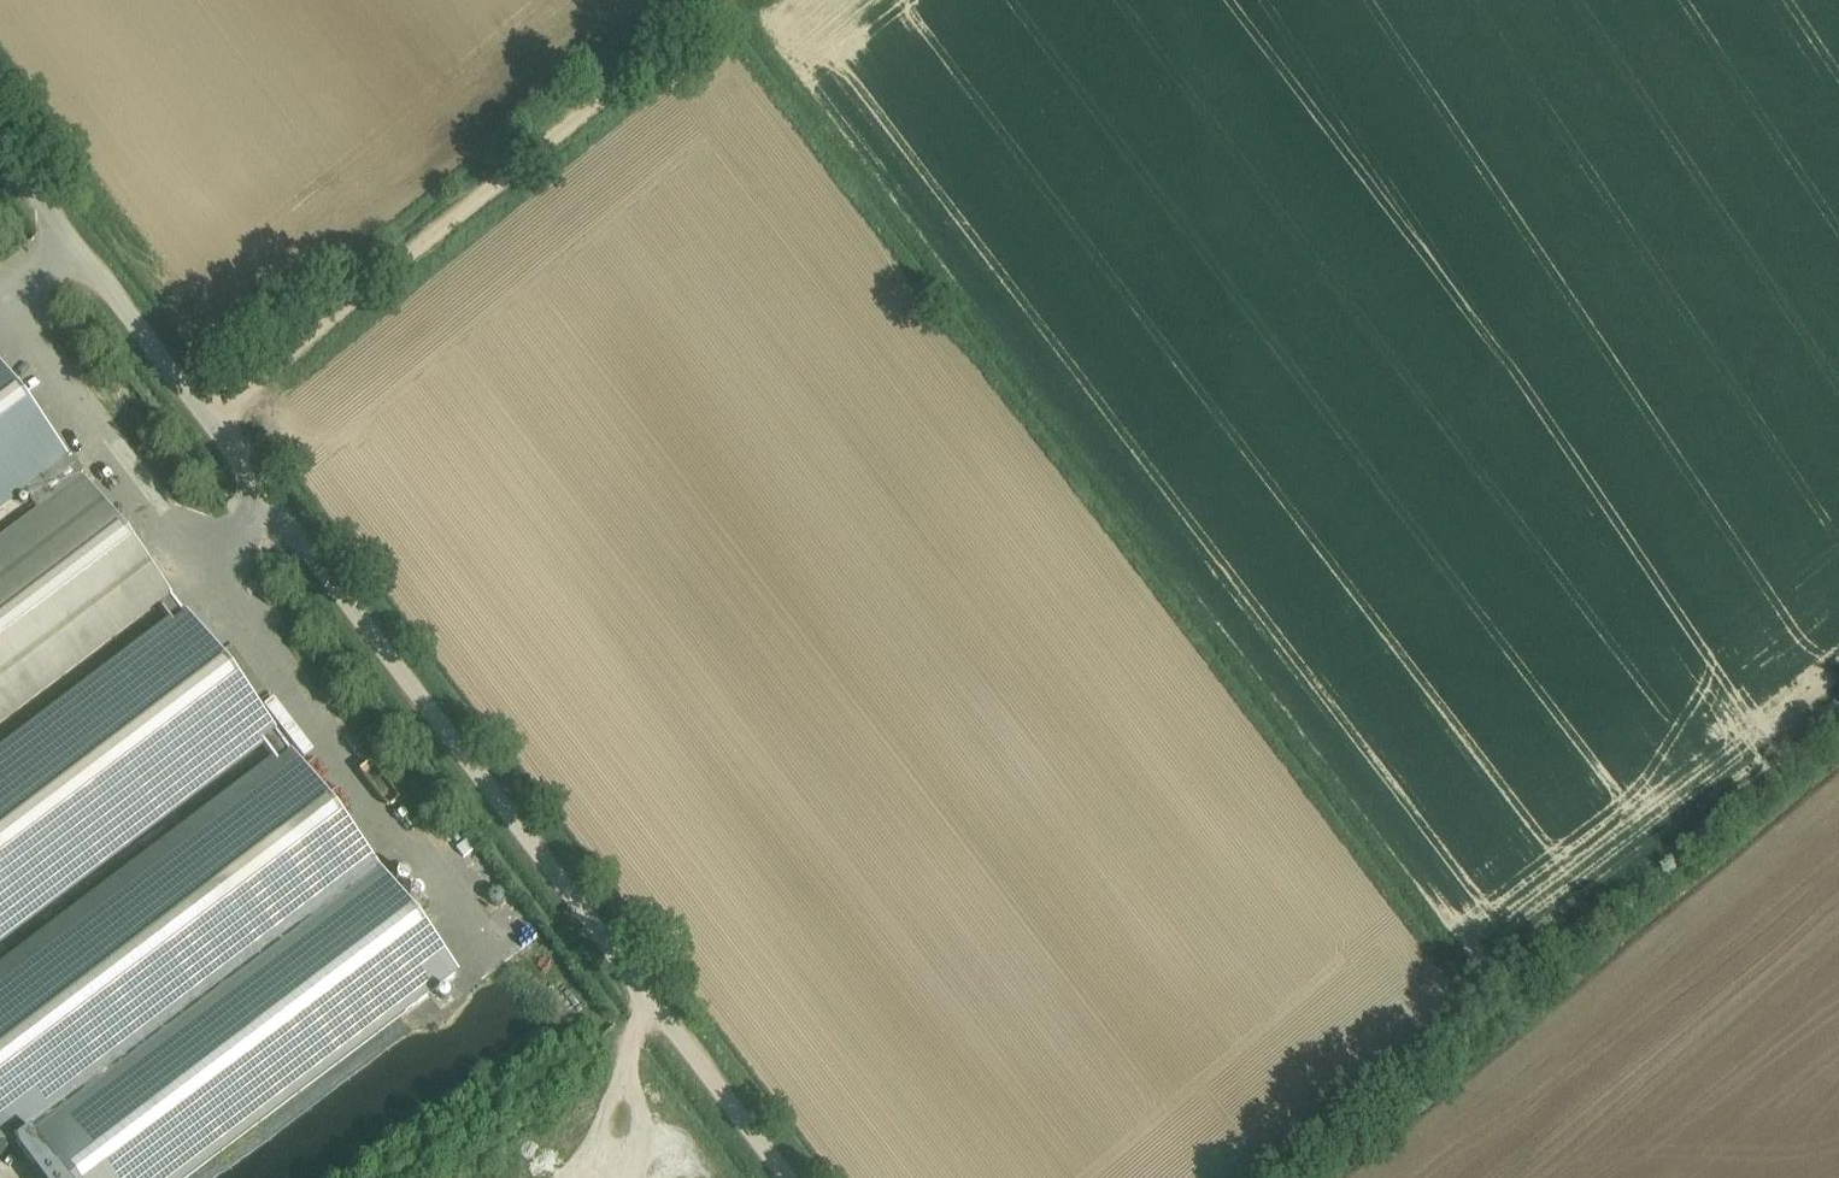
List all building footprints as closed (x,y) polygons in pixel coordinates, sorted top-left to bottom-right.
[(0,369),(0,510),(25,492),(37,508),(0,537),(0,722),(170,593),(83,479),(0,369)] [(382,873),(201,635),(0,787),(0,945),(263,746),(273,759),(0,965),(0,1162),(382,873)]
